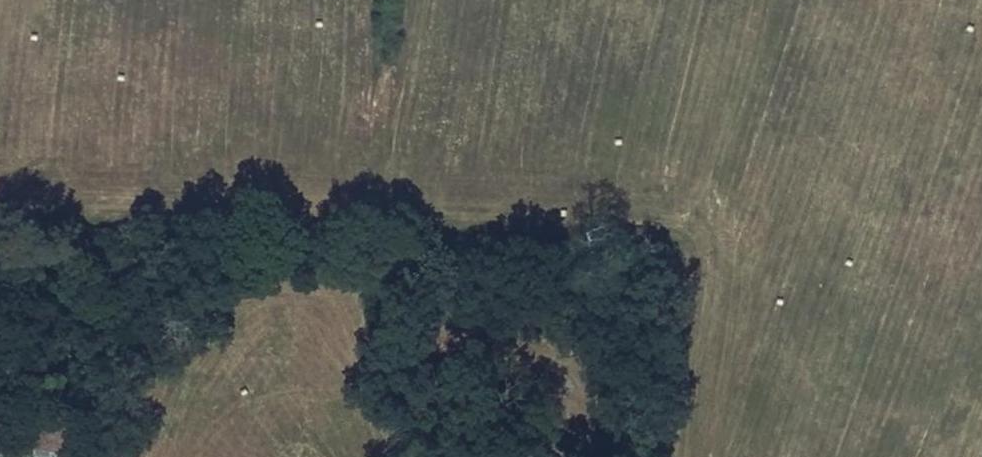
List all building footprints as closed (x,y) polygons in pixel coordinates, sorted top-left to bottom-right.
[(0,381),(0,395),(15,397),(14,406),(28,408),(24,443),(72,448),(76,406),(31,402),(32,392),(21,390),(22,383),(0,381)]
